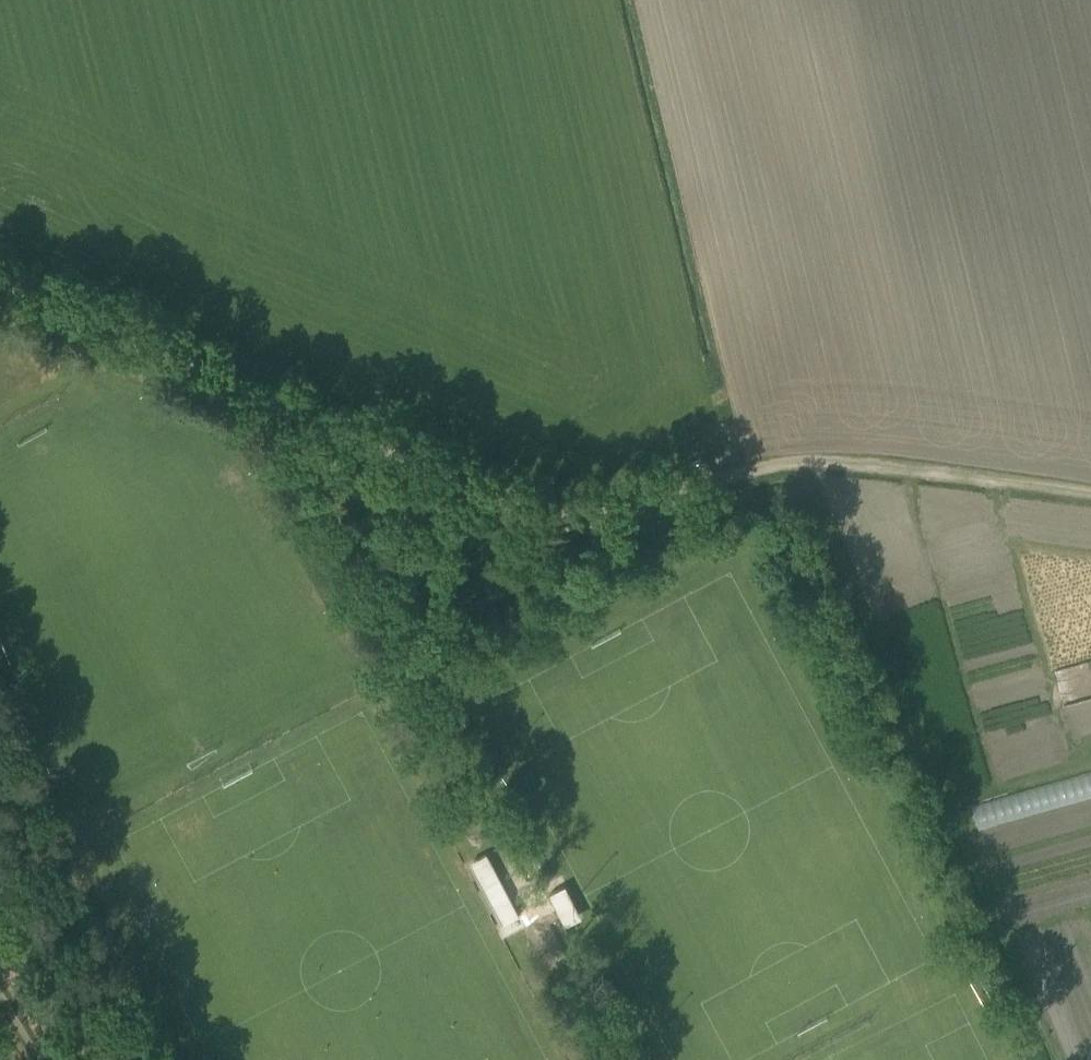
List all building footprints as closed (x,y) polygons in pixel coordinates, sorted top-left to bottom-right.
[(476,857),(502,922),(521,915),(494,850),(476,857)] [(548,892),(564,925),(586,914),(570,881),(548,892)]
